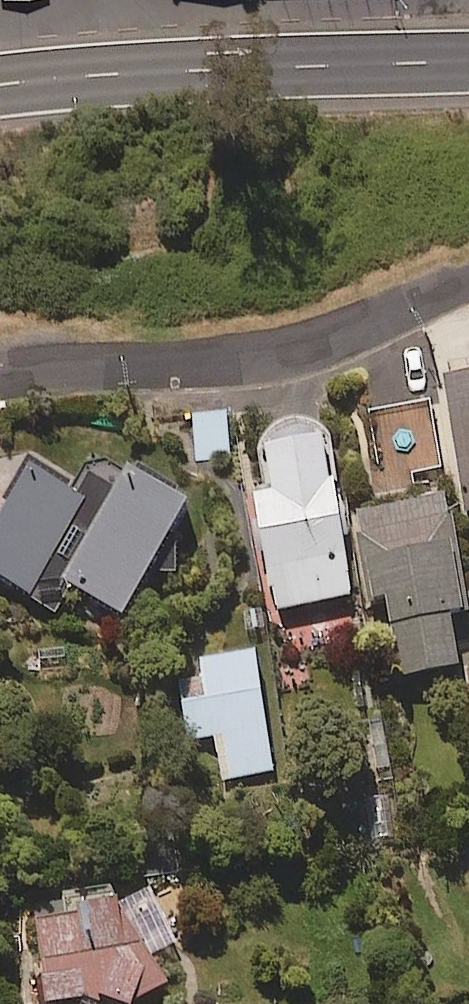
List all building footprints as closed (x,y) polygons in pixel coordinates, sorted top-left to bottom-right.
[(448,384),(463,516),(468,515),(468,382),(448,384)] [(230,457),(226,414),(192,417),(196,460),(230,457)] [(352,598),(337,486),(330,487),(323,434),(319,431),(314,428),(308,426),(302,425),(296,424),(291,425),(285,426),(280,429),(275,432),(270,436),(266,440),(263,445),(261,451),(268,499),(258,501),(275,609),(352,598)] [(31,481),(0,531),(0,582),(45,610),(61,584),(123,622),(189,514),(106,463),(86,467),(65,501),(31,481)] [(466,619),(450,503),(357,516),(369,604),(388,601),(399,683),(459,674),(452,621),(466,619)] [(273,775),(258,658),(201,665),(206,700),(183,703),(188,743),(217,739),(222,781),(273,775)] [(390,738),(355,740),(359,850),(394,849),(390,738)] [(161,955),(168,954),(165,909),(38,919),(45,1003),(164,1003),(161,955)]
